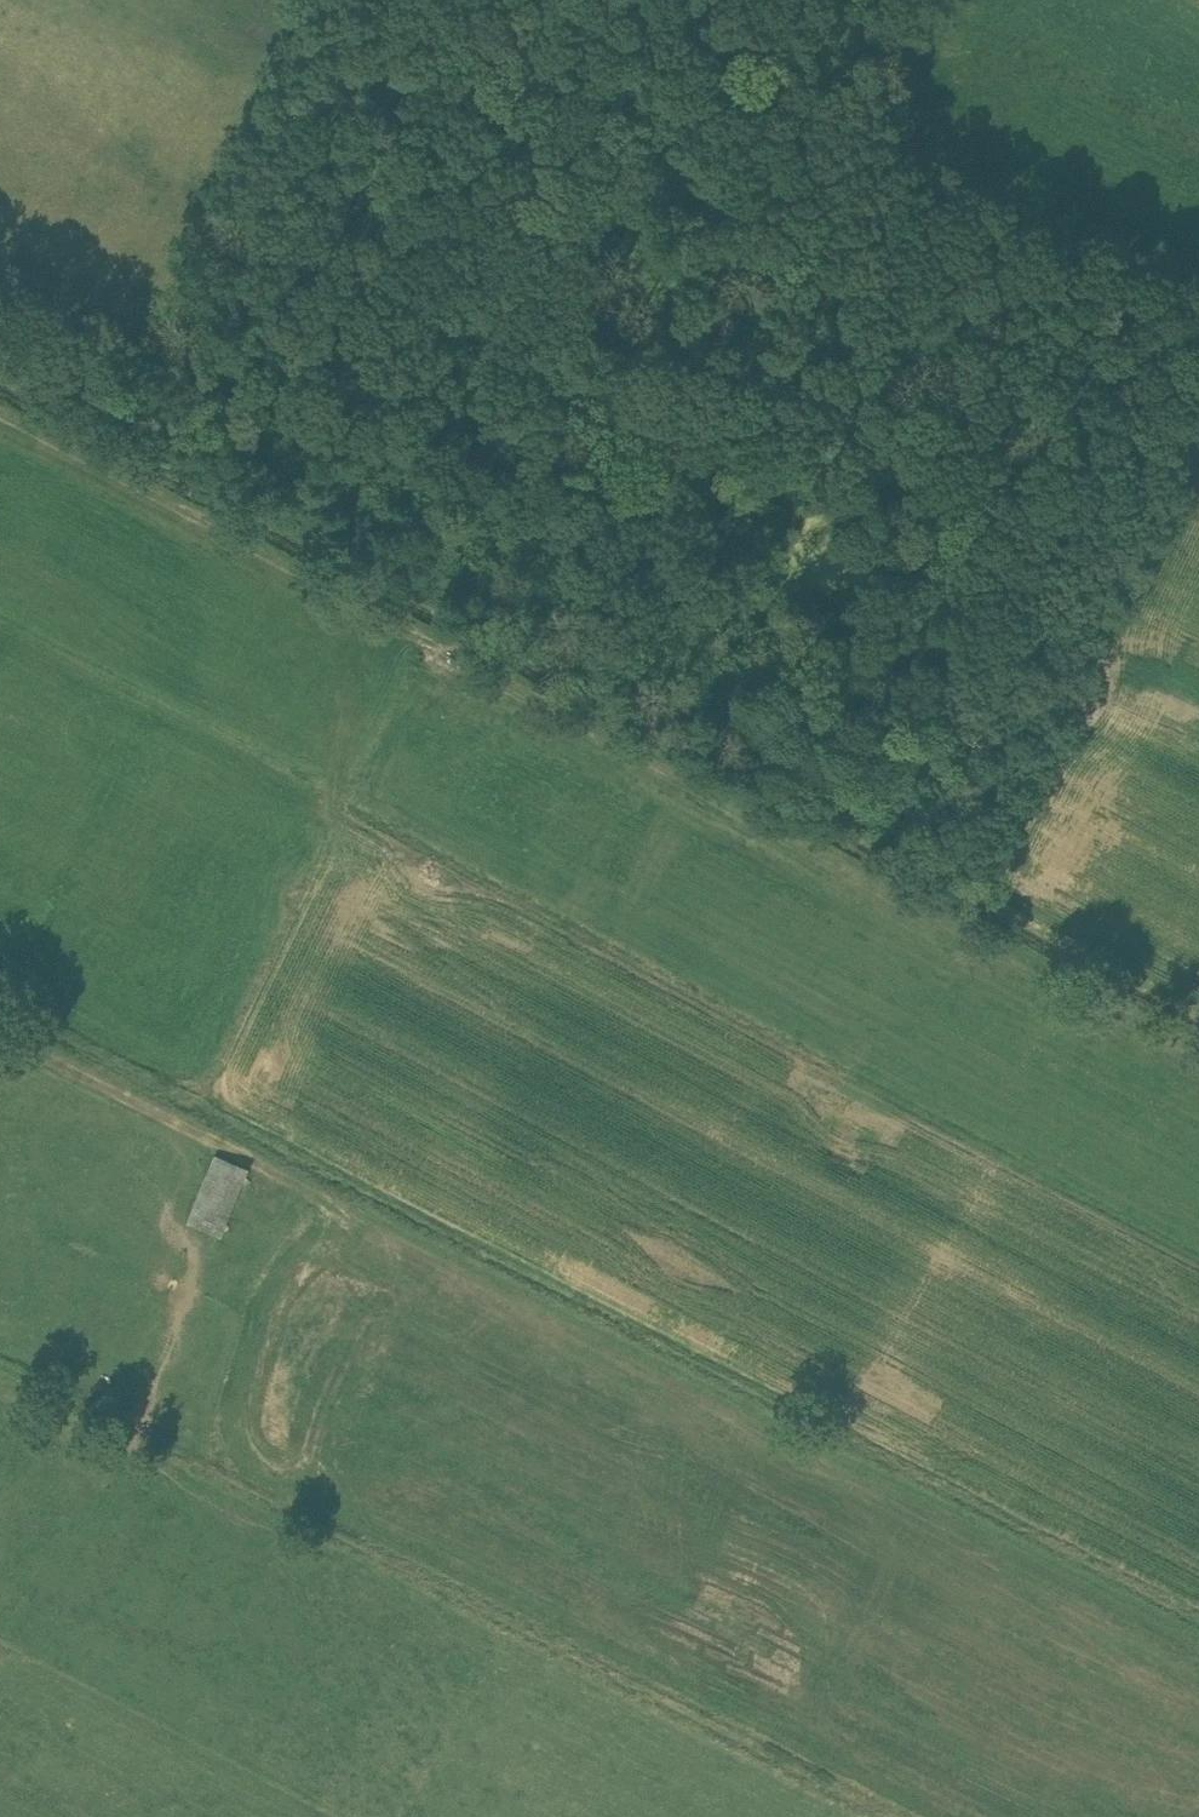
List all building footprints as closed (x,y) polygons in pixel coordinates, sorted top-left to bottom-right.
[(214,1151),(188,1221),(226,1235),(252,1165),(214,1151)]
